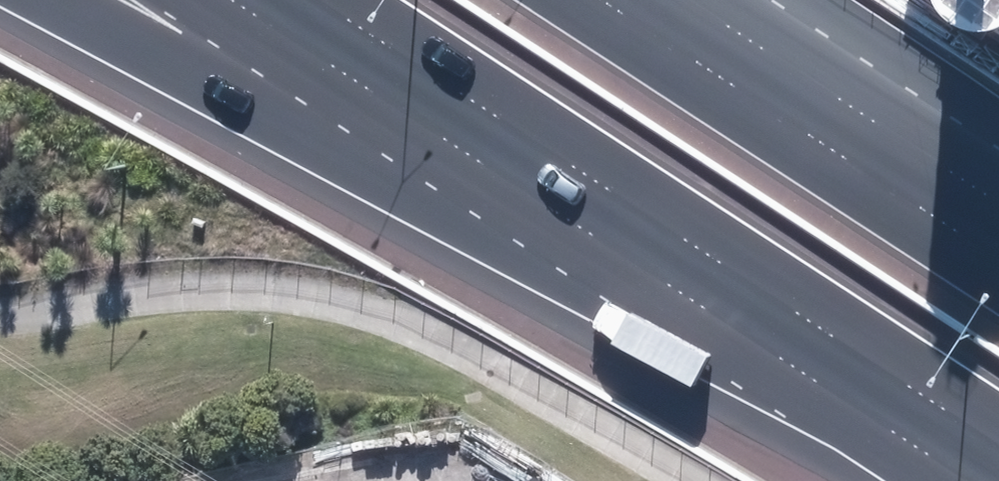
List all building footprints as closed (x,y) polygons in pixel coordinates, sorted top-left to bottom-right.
[(953,25),(967,29),(982,29),(996,24),(998,22),(998,0),(932,0),(932,3),(941,16),(953,25)]
